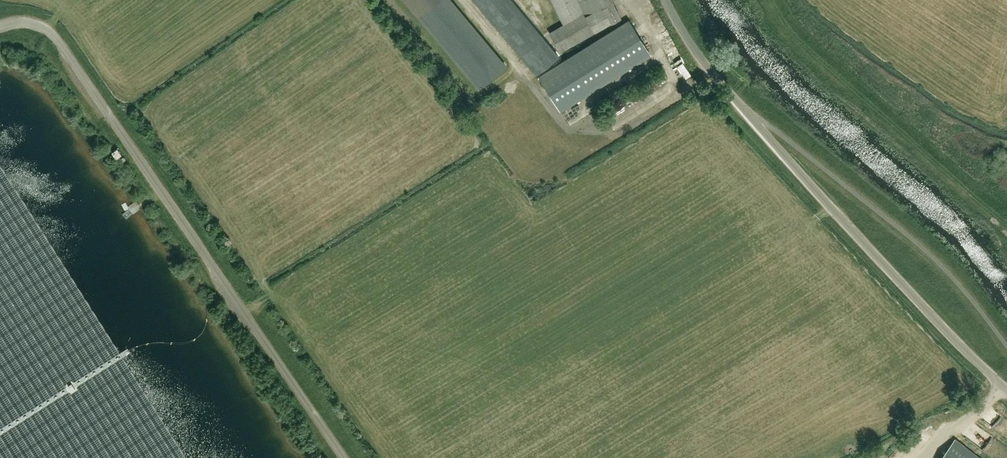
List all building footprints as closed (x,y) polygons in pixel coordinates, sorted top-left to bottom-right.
[(450,0),(404,0),(439,41),(479,89),(506,66),(450,0)] [(509,0),(480,0),(535,66),(620,17),(613,2),(614,2),(613,0),(552,0),(559,15),(564,24),(541,37),(509,0)] [(560,110),(650,54),(628,19),(538,76),(560,110)] [(120,115),(127,112),(123,105),(117,108),(120,115)] [(117,148),(110,152),(115,159),(122,154),(117,148)] [(955,439),(940,457),(979,457),(955,439)]
